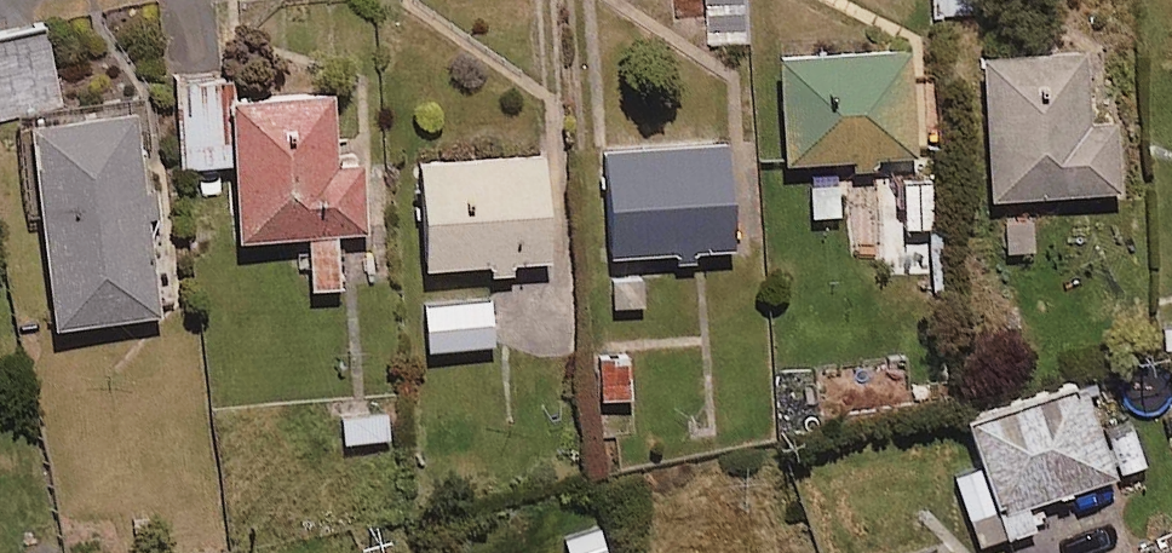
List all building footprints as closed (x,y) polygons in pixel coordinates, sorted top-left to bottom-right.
[(706,39),(744,36),(742,0),(703,0),(706,39)] [(932,12),(975,9),(975,0),(932,0),(932,12)] [(58,96),(43,27),(1,36),(16,105),(58,96)] [(903,37),(773,43),(778,156),(909,149),(903,37)] [(1077,43),(976,49),(984,192),(1113,185),(1110,114),(1081,116),(1077,43)] [(223,88),(222,70),(174,73),(179,162),(226,159),(230,233),(303,229),(306,286),(336,284),(332,227),(360,225),(356,155),(327,157),(323,83),(223,88)] [(153,309),(129,101),(20,114),(44,322),(153,309)] [(728,241),(720,134),(595,143),(603,250),(728,241)] [(534,146),(408,155),(416,264),(542,254),(534,146)] [(488,341),(486,297),(419,300),(421,344),(488,341)] [(626,352),(593,353),(594,399),(628,398),(626,352)] [(1109,471),(1079,381),(969,418),(1000,508),(1109,471)] [(389,409),(339,410),(340,442),(390,441),(389,409)]
